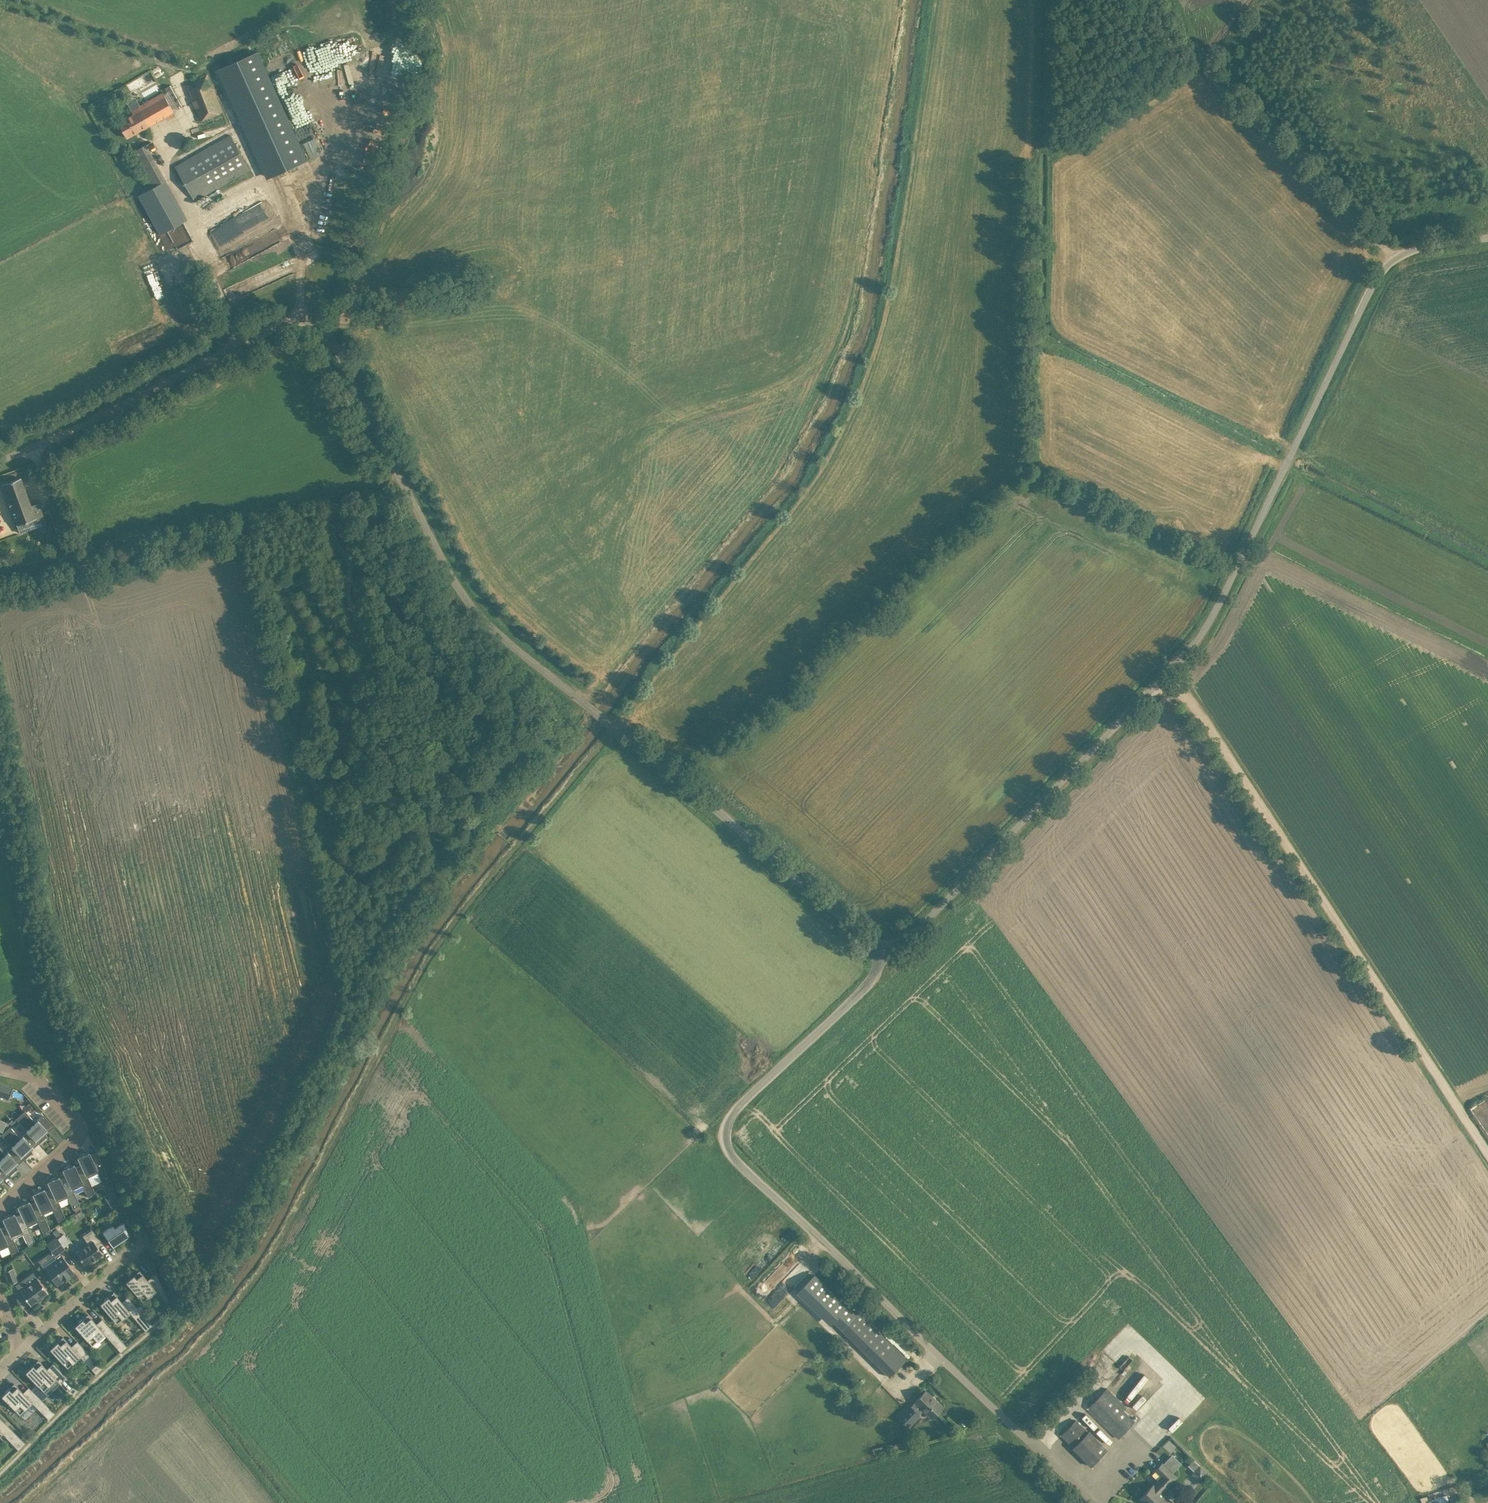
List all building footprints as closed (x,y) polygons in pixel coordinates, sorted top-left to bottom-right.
[(254,56),(218,72),(268,181),(305,164),(254,56)] [(188,84),(202,121),(222,114),(208,76),(188,84)] [(177,109),(182,106),(171,85),(170,84),(165,87),(165,88),(167,92),(177,109)] [(125,115),(127,118),(119,122),(128,138),(174,112),(163,92),(131,110),(132,111),(125,115)] [(230,134),(184,161),(176,166),(195,200),(204,195),(250,168),(230,134)] [(305,141),(310,157),(319,155),(314,139),(305,141)] [(133,152),(153,188),(142,194),(162,230),(183,219),(163,182),(167,180),(147,144),(133,152)] [(20,477),(2,484),(17,524),(20,532),(46,523),(43,515),(38,503),(31,505),(20,477)] [(7,554),(0,556),(0,563),(9,560),(7,554)] [(8,1099),(9,1099),(13,1087),(12,1087),(0,1083),(0,1096),(8,1099)] [(35,1122),(26,1112),(32,1106),(28,1103),(22,1110),(23,1111),(16,1118),(28,1131),(38,1143),(39,1143),(40,1142),(41,1143),(41,1142),(45,1139),(45,1138),(47,1135),(45,1133),(54,1126),(43,1114),(35,1122)] [(13,1147),(24,1159),(25,1158),(26,1159),(27,1159),(26,1158),(30,1155),(30,1154),(32,1151),(31,1150),(38,1143),(28,1131),(21,1138),(10,1126),(1,1134),(13,1147)] [(16,1166),(24,1159),(13,1147),(6,1154),(0,1147),(0,1165),(9,1175),(10,1174),(11,1175),(12,1175),(12,1174),(16,1171),(15,1170),(18,1168),(16,1166)] [(78,1157),(81,1164),(87,1177),(88,1177),(98,1172),(103,1184),(110,1179),(98,1154),(97,1151),(90,1154),(89,1152),(86,1153),(85,1152),(80,1155),(79,1155),(79,1156),(78,1157)] [(63,1169),(66,1176),(72,1189),(73,1189),(83,1184),(88,1196),(95,1192),(95,1191),(88,1177),(87,1177),(81,1164),(75,1166),(74,1164),(71,1166),(70,1165),(65,1167),(64,1167),(64,1168),(63,1169)] [(9,1175),(0,1165),(0,1188),(1,1187),(0,1186),(3,1184),(1,1182),(9,1175)] [(48,1181),(51,1188),(58,1201),(68,1197),(73,1209),(74,1208),(76,1212),(81,1208),(79,1205),(80,1204),(73,1189),(72,1189),(66,1176),(60,1179),(59,1176),(56,1178),(55,1177),(50,1180),(50,1179),(49,1179),(50,1181),(48,1181)] [(110,1182),(104,1186),(108,1191),(113,1188),(110,1182)] [(58,1201),(51,1188),(45,1191),(44,1188),(41,1190),(40,1189),(35,1192),(35,1191),(34,1192),(35,1193),(33,1194),(36,1200),(42,1214),(43,1213),(53,1209),(58,1221),(65,1216),(58,1201)] [(112,1190),(105,1194),(109,1200),(116,1196),(112,1190)] [(42,1214),(36,1200),(30,1203),(29,1201),(26,1202),(25,1201),(20,1204),(19,1204),(20,1205),(18,1206),(21,1213),(27,1226),(28,1226),(38,1221),(43,1233),(50,1228),(43,1213),(42,1214)] [(80,1210),(72,1216),(75,1221),(84,1216),(80,1210)] [(3,1218),(6,1225),(12,1238),(13,1238),(23,1234),(28,1246),(35,1241),(28,1226),(27,1226),(21,1213),(15,1215),(14,1213),(11,1215),(10,1214),(5,1216),(4,1216),(5,1217),(3,1218)] [(112,1224),(102,1231),(113,1246),(128,1236),(129,1235),(123,1221),(121,1222),(120,1220),(118,1215),(109,1221),(112,1224)] [(13,1238),(12,1238),(6,1225),(0,1228),(0,1227),(0,1249),(8,1246),(13,1257),(20,1252),(19,1252),(13,1238)] [(53,1231),(57,1236),(58,1237),(61,1235),(57,1228),(53,1231)] [(85,1265),(102,1253),(96,1244),(102,1240),(93,1228),(83,1235),(88,1243),(76,1252),(85,1265)] [(57,1236),(46,1244),(55,1255),(58,1258),(45,1267),(57,1285),(75,1272),(62,1255),(61,1255),(59,1252),(65,1248),(57,1236)] [(9,1283),(10,1284),(17,1281),(17,1280),(12,1268),(4,1271),(5,1271),(10,1283),(9,1283)] [(169,1302),(156,1272),(147,1280),(139,1270),(126,1281),(143,1301),(155,1290),(167,1304),(169,1302)] [(17,1286),(20,1290),(30,1305),(31,1304),(47,1292),(48,1292),(37,1277),(37,1278),(34,1274),(17,1286)] [(137,1307),(128,1296),(122,1301),(113,1292),(108,1296),(100,1303),(121,1328),(130,1312),(133,1316),(140,1311),(137,1307)] [(856,1314),(848,1322),(843,1328),(842,1328),(889,1375),(907,1358),(882,1333),(859,1311),(856,1314)] [(115,1332),(102,1318),(96,1323),(88,1314),(75,1325),(92,1345),(104,1333),(108,1338),(115,1332)] [(147,1319),(141,1325),(145,1330),(152,1325),(147,1319)] [(90,1354),(78,1343),(73,1348),(63,1336),(50,1348),(67,1367),(80,1356),(84,1360),(90,1354)] [(80,1343),(84,1348),(88,1345),(84,1340),(80,1343)] [(120,1351),(127,1346),(122,1341),(116,1346),(120,1351)] [(47,1369),(38,1359),(25,1371),(43,1390),(56,1378),(60,1383),(66,1377),(53,1363),(47,1369)] [(96,1373),(102,1368),(97,1363),(91,1368),(96,1373)] [(43,1402),(28,1386),(23,1392),(14,1383),(9,1387),(1,1395),(20,1414),(32,1402),(37,1408),(43,1402)] [(67,1391),(72,1396),(78,1390),(73,1385),(67,1391)] [(1119,1439),(1122,1435),(1128,1430),(1136,1421),(1124,1409),(1127,1406),(1107,1387),(1087,1408),(1119,1439)] [(943,1407),(926,1390),(916,1401),(917,1402),(913,1407),(911,1405),(900,1417),(908,1425),(919,1414),(918,1412),(923,1408),(932,1418),(943,1407)] [(44,1414),(49,1419),(55,1413),(50,1408),(44,1414)] [(18,1449),(25,1443),(0,1418),(0,1434),(2,1432),(18,1449)] [(1076,1419),(1061,1435),(1074,1447),(1073,1447),(1092,1466),(1108,1449),(1089,1431),(1088,1432),(1076,1419)] [(1156,1469),(1163,1476),(1170,1483),(1177,1476),(1172,1472),(1182,1463),(1172,1454),(1163,1463),(1162,1462),(1156,1469)] [(1200,1465),(1194,1459),(1189,1465),(1195,1471),(1193,1473),(1200,1480),(1208,1473),(1200,1465)] [(1163,1476),(1155,1485),(1154,1484),(1140,1497),(1146,1502),(1171,1502),(1172,1502),(1162,1491),(1170,1483),(1163,1476)]
